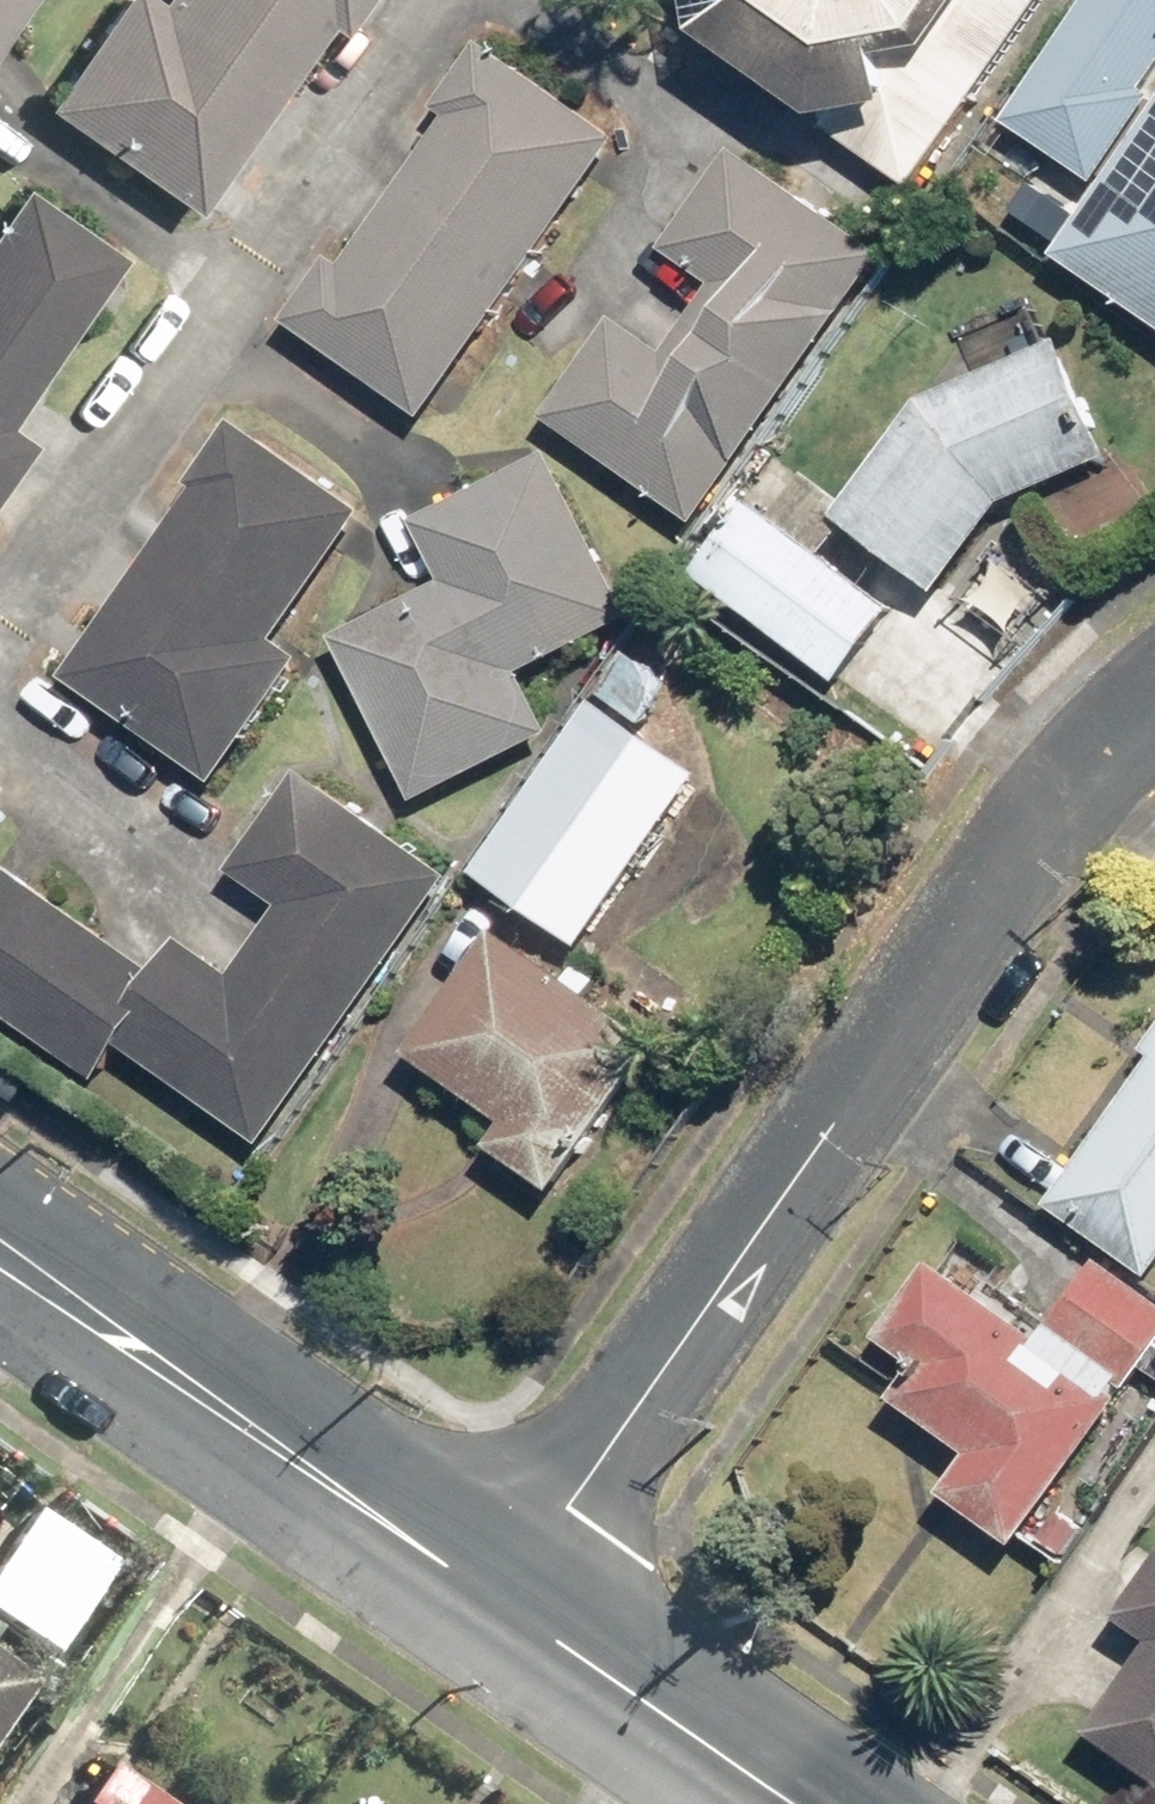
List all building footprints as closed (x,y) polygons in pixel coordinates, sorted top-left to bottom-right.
[(46,0),(0,0),(0,64),(46,0)] [(51,109),(208,221),(367,0),(130,0),(51,109)] [(708,44),(828,116),(907,103),(900,50),(946,47),(982,101),(1054,0),(700,0),(708,44)] [(1097,167),(1154,90),(1154,0),(1090,0),(1012,105),(1097,167)] [(624,145),(485,46),(287,321),(426,420),(624,145)] [(1065,256),(1154,317),(1154,126),(1065,256)] [(624,327),(552,428),(696,530),(898,249),(754,146),(675,256),(724,291),(672,362),(624,327)] [(0,233),(0,444),(130,263),(30,191),(0,233)] [(1118,458),(1067,343),(929,403),(845,517),(947,591),(1010,505),(1118,458)] [(58,667),(213,777),(386,536),(231,426),(58,667)] [(443,583),(331,636),(380,740),(389,736),(413,795),(528,748),(528,750),(555,737),(528,671),(636,620),(586,516),(575,521),(551,460),(443,503),(442,502),(415,515),(443,583)] [(765,505),(709,571),(833,676),(889,610),(765,505)] [(485,878),(587,946),(703,774),(601,706),(485,878)] [(118,1035),(269,1142),(456,880),(306,773),(236,869),(283,903),(232,973),(185,940),(118,1035)] [(0,862),(0,1004),(86,1065),(154,971),(0,862)] [(641,1036),(502,941),(421,1057),(560,1152),(641,1036)] [(1056,1208),(1154,1274),(1154,1061),(1056,1208)] [(888,1331),(929,1359),(903,1397),(969,1443),(938,1489),(1026,1549),(1154,1364),(1154,1296),(1096,1256),(1043,1332),(938,1259),(888,1331)] [(1154,1638),(1154,1569),(1123,1616),(1154,1638)] [(1104,1728),(1154,1763),(1154,1655),(1104,1728)] [(18,1681),(0,1668),(0,1707),(18,1681)]
